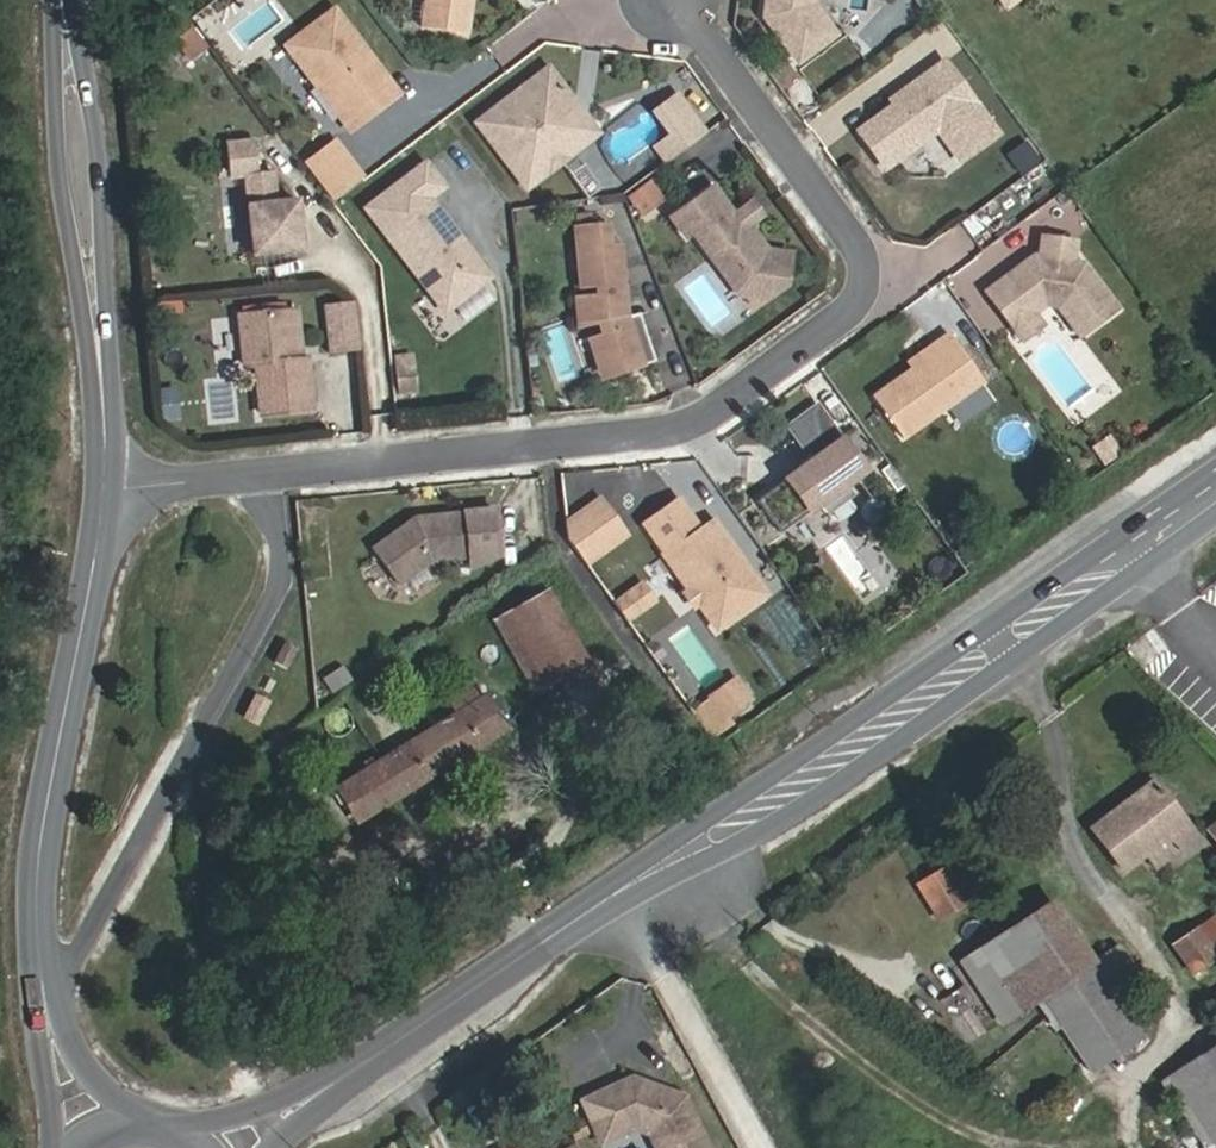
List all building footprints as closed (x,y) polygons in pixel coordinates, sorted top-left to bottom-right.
[(422,32),(466,37),(470,0),(426,0),(422,32)] [(763,25),(795,68),(832,42),(811,12),(812,0),(765,0),(763,25)] [(388,83),(331,9),(283,46),(340,119),(388,83)] [(897,101),(885,100),(850,126),(875,164),(929,125),(951,155),(989,130),(936,56),(898,83),(897,101)] [(554,90),(542,74),(475,125),(518,182),(532,183),(577,149),(541,101),(554,90)] [(340,119),(348,130),(395,94),(388,83),(340,119)] [(898,83),(881,94),(885,100),(897,101),(898,83)] [(577,149),(594,136),(557,88),(554,90),(541,101),(577,149)] [(672,142),(658,152),(669,167),(704,141),(676,104),(654,117),(672,142)] [(358,177),(331,138),(300,160),(330,198),(358,177)] [(259,176),(256,145),(225,146),(228,181),(245,180),(252,259),(302,255),(297,206),(275,206),(274,176),(259,176)] [(441,192),(423,167),(382,198),(399,220),(381,234),(439,317),(485,284),(471,263),(466,267),(457,256),(463,252),(426,202),(441,192)] [(726,212),(706,183),(665,212),(679,231),(686,227),(716,270),(725,263),(731,272),(779,279),(782,250),(759,248),(740,221),(732,208),(726,212)] [(382,198),(364,210),(381,234),(399,220),(382,198)] [(740,221),(754,212),(746,199),(732,208),(740,221)] [(586,251),(582,230),(549,237),(564,299),(583,296),(584,303),(562,307),(569,338),(589,331),(594,341),(588,343),(606,381),(648,362),(626,315),(614,320),(601,266),(590,268),(586,251)] [(1016,260),(1009,261),(974,287),(1002,326),(1023,309),(1041,295),(1069,331),(1107,305),(1074,258),(1067,263),(1061,257),(1064,235),(1029,233),(1027,258),(1021,257),(1016,260)] [(601,266),(599,249),(586,251),(590,268),(601,266)] [(471,263),(463,252),(457,256),(466,267),(471,263)] [(730,290),(757,294),(779,279),(731,272),(725,263),(716,270),(730,290)] [(361,347),(363,298),(328,297),(327,347),(361,347)] [(1002,326),(1012,338),(1033,322),(1023,309),(1002,326)] [(300,362),(295,314),(287,315),(292,363),(300,362)] [(292,363),(287,315),(238,318),(242,368),(255,367),(260,416),(309,413),(305,362),(300,362),(292,363)] [(925,349),(900,367),(860,395),(889,436),(971,378),(938,330),(921,342),(925,349)] [(921,342),(895,359),(900,367),(925,349),(921,342)] [(597,385),(606,381),(588,343),(578,346),(597,385)] [(410,400),(409,371),(390,371),(392,401),(410,400)] [(800,459),(829,438),(805,406),(777,428),(800,459)] [(767,532),(852,471),(829,438),(800,459),(743,499),(767,532)] [(602,490),(557,516),(584,562),(629,536),(602,490)] [(686,528),(663,497),(630,522),(651,550),(651,555),(677,590),(682,591),(687,597),(686,603),(705,628),(753,593),(699,518),(686,528)] [(410,527),(408,523),(365,553),(391,590),(425,566),(463,562),(460,519),(423,521),(419,527),(410,527)] [(624,616),(657,602),(648,580),(614,594),(624,616)] [(591,659),(549,586),(492,619),(537,693),(591,659)] [(672,595),(682,607),(686,603),(687,597),(682,591),(677,590),(672,595)] [(290,654),(279,648),(268,669),(279,676),(290,654)] [(746,710),(730,689),(706,707),(720,727),(746,710)] [(512,730),(488,690),(331,787),(360,826),(512,730)] [(1203,839),(1151,778),(1086,829),(1123,875),(1139,862),(1152,874),(1176,855),(1181,858),(1203,839)] [(1202,831),(1215,849),(1215,821),(1202,831)] [(937,915),(961,901),(939,864),(915,879),(937,915)] [(1119,945),(1095,961),(1052,898),(1027,914),(978,947),(1021,1015),(1041,1001),(1089,1073),(1144,1037),(1112,988),(1136,972),(1119,945)] [(1170,946),(1202,988),(1215,979),(1215,913),(1170,946)] [(1159,1081),(1204,1147),(1215,1147),(1215,1045),(1159,1081)] [(684,1089),(633,1071),(581,1094),(601,1135),(634,1121),(651,1126),(659,1147),(702,1129),(684,1089)]
